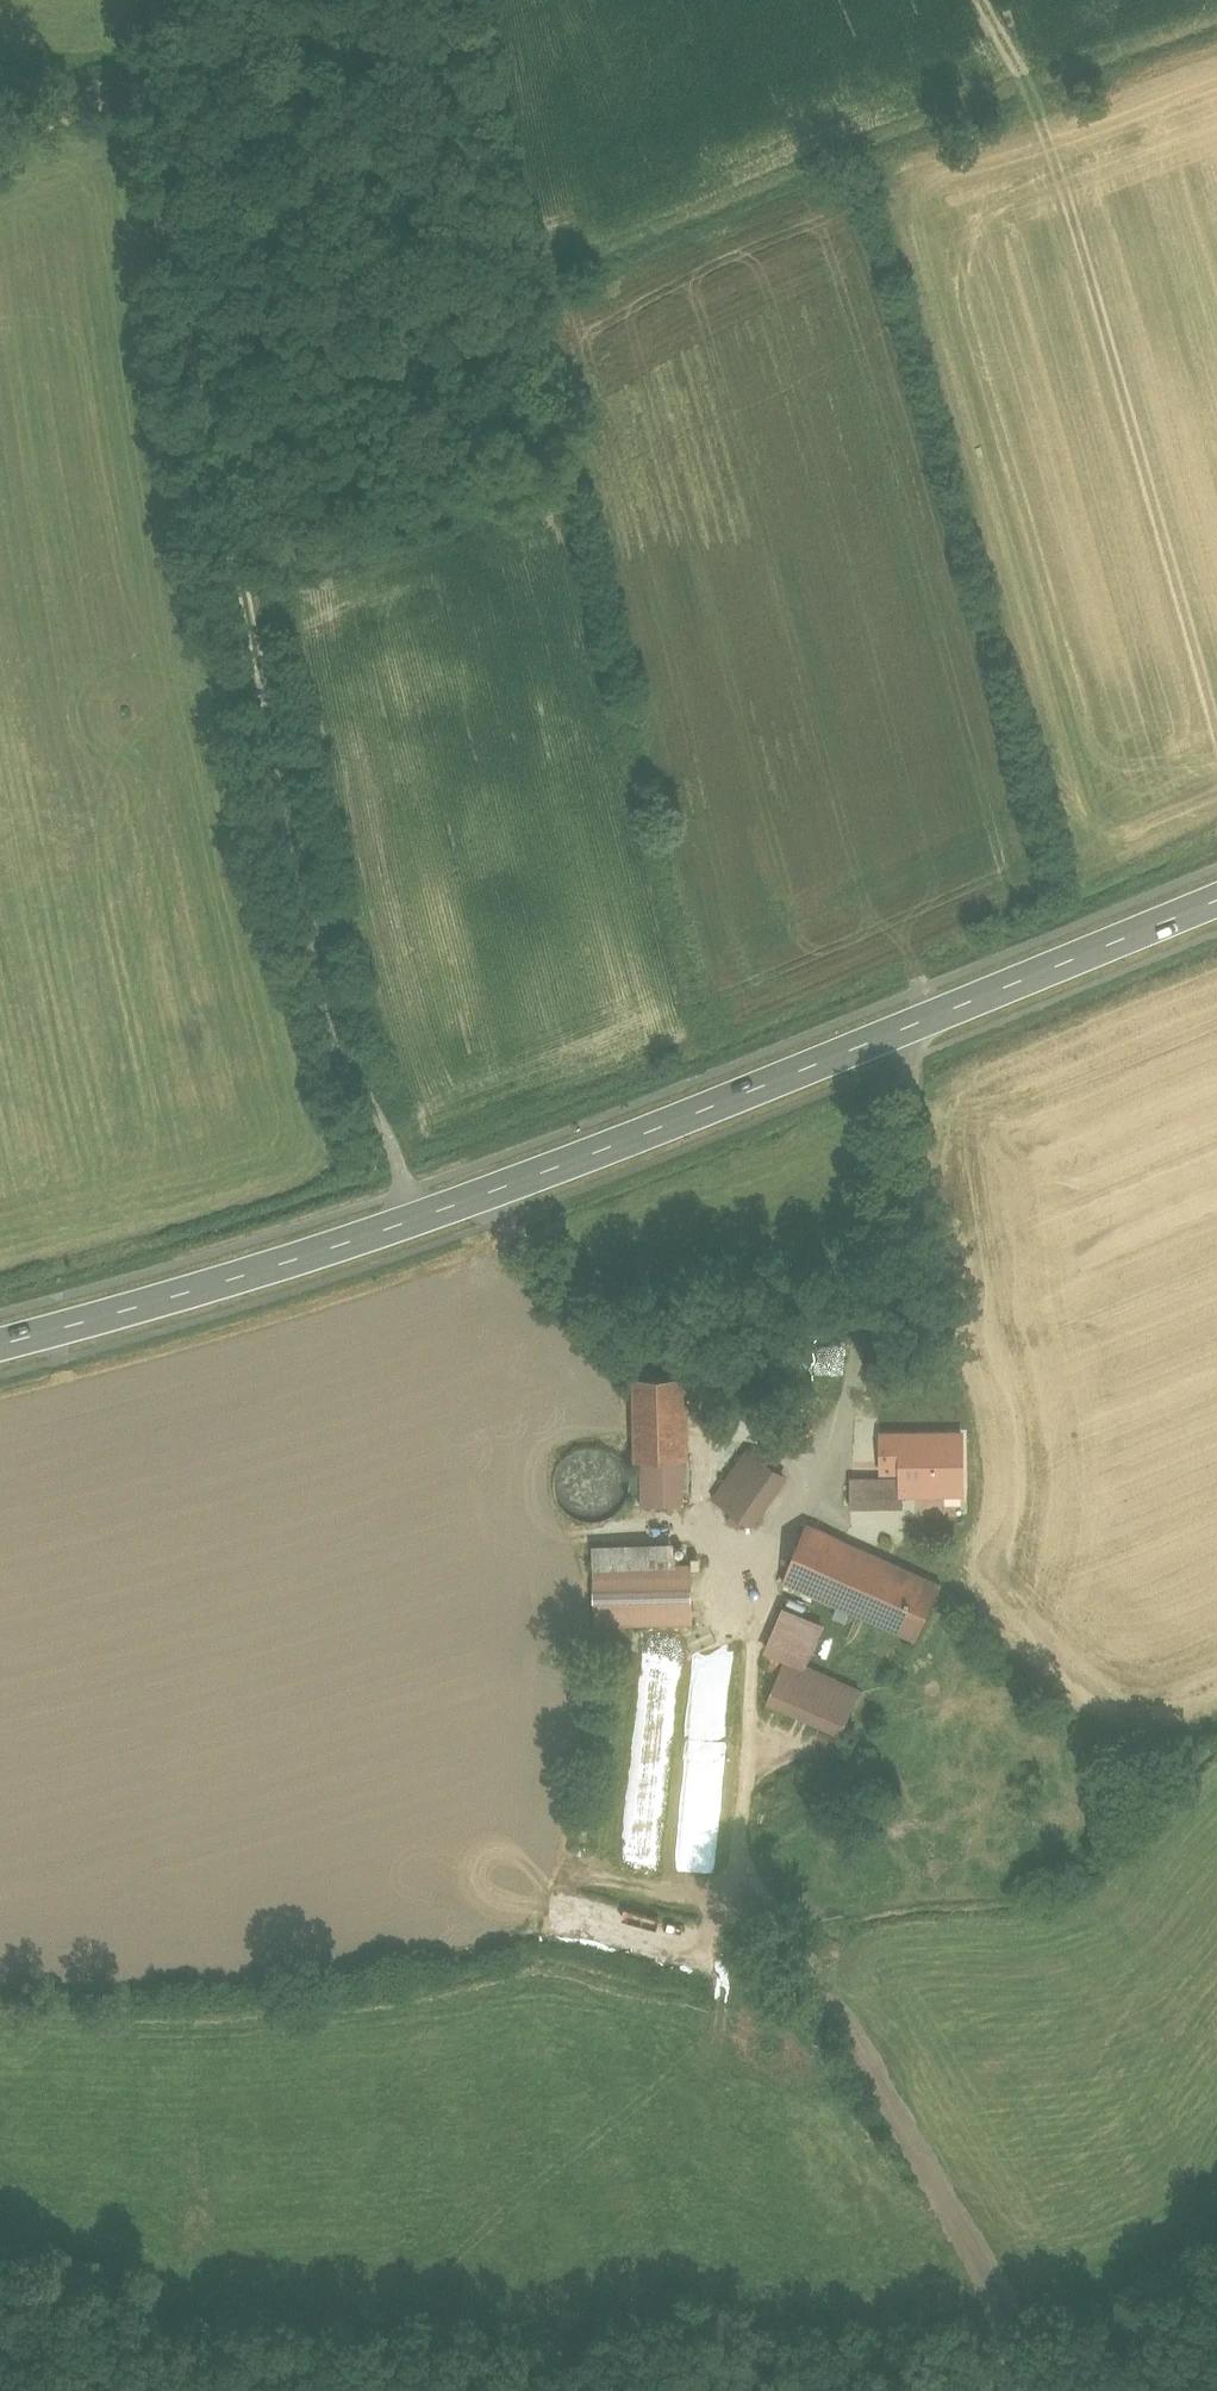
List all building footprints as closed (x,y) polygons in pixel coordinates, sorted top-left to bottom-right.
[(694,1506),(692,1374),(643,1375),(645,1506),(694,1506)] [(873,1446),(875,1508),(911,1507),(910,1481),(950,1480),(949,1460),(965,1459),(965,1442),(873,1446)] [(795,1476),(755,1448),(720,1500),(760,1527),(795,1476)] [(630,1472),(621,1461),(608,1455),(594,1453),(578,1459),(570,1467),(562,1482),(562,1493),(566,1507),(575,1518),(586,1524),(602,1526),(616,1521),(626,1512),(633,1500),(634,1486),(630,1472)] [(913,1497),(914,1513),(968,1512),(967,1497),(913,1497)] [(949,1581),(813,1524),(788,1583),(890,1626),(924,1640),(949,1581)] [(600,1627),(697,1624),(695,1565),(680,1565),(679,1540),(597,1542),(600,1627)] [(812,1670),(832,1626),(790,1607),(770,1652),(812,1670)]
